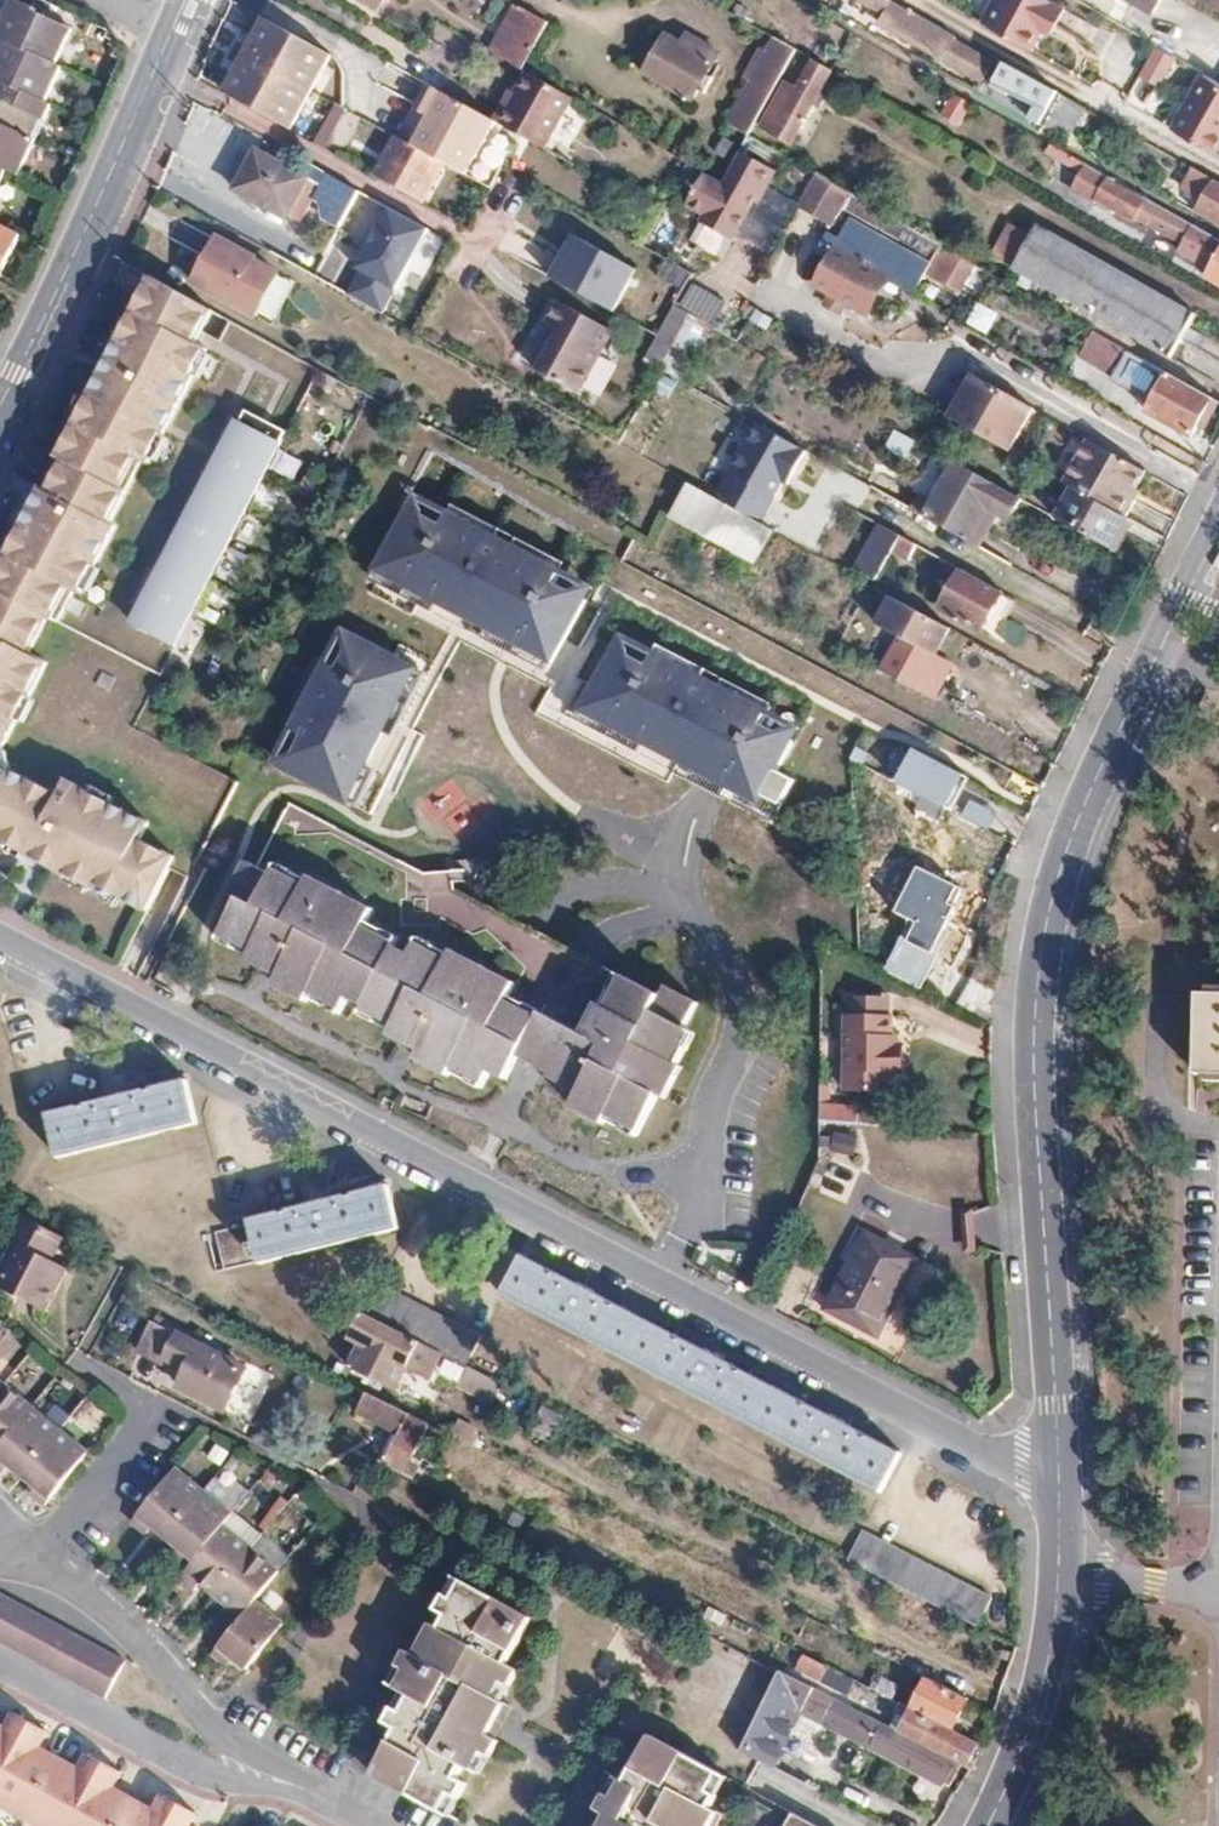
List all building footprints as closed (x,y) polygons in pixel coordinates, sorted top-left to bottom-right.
[(510,0),(502,0),(479,44),(509,63),(534,14),(510,0)] [(894,0),(892,0),(881,18),(939,51),(935,57),(982,84),(994,62),(954,39),(956,35),(894,0)] [(983,22),(1031,49),(1045,23),(1050,13),(1060,19),(1065,9),(1049,0),(995,0),(983,22)] [(1153,11),(1159,0),(1133,0),(1153,11)] [(1200,0),(1165,0),(1153,22),(1179,38),(1201,0),(1200,0)] [(1218,11),(1218,0),(1200,0),(1201,0),(1218,11)] [(6,171),(17,176),(34,141),(31,139),(48,104),(44,102),(61,67),(54,64),(70,30),(14,2),(0,31),(0,39),(1,40),(0,42),(0,183),(6,171)] [(1050,13),(1045,23),(1054,29),(1060,19),(1050,13)] [(227,97),(294,133),(334,58),(268,22),(227,97)] [(693,102),(699,91),(707,95),(715,81),(707,76),(720,53),(689,36),(683,46),(667,37),(646,76),(693,102)] [(728,123),(749,136),(797,48),(775,36),(759,66),(755,64),(746,80),(750,82),(728,123)] [(1175,54),(1157,43),(1141,72),(1159,83),(1175,54)] [(813,62),(798,90),(786,84),(762,126),(792,142),(831,72),(813,62)] [(1059,92),(1006,62),(992,86),(1006,94),(1007,91),(1039,109),(1051,108),(1059,92)] [(500,83),(498,87),(544,113),(557,90),(511,64),(500,83)] [(1218,143),(1218,80),(1205,72),(1173,127),(1215,151),(1218,143)] [(405,102),(417,80),(409,76),(381,128),(396,136),(407,116),(412,107),(405,102)] [(459,144),(476,113),(417,80),(405,102),(412,107),(407,116),(459,144)] [(491,100),(498,87),(493,85),(486,97),(491,100)] [(476,113),(527,141),(544,113),(498,87),(491,100),(486,97),(476,113)] [(1059,92),(1051,108),(1046,117),(1042,124),(1070,140),(1087,108),(1059,92)] [(967,106),(953,98),(944,114),(958,122),(967,106)] [(1030,117),(1042,124),(1046,117),(1034,110),(1030,117)] [(448,165),(459,144),(407,116),(396,136),(419,149),(427,153),(448,165)] [(749,136),(728,123),(717,117),(710,129),(743,147),(749,136)] [(381,128),(379,127),(357,167),(405,193),(415,174),(407,169),(419,149),(396,136),(381,128)] [(1083,173),(1087,166),(1050,145),(1046,152),(1083,173)] [(285,218),(288,214),(300,192),(308,177),(256,148),(234,189),(285,218)] [(427,153),(419,149),(407,169),(415,174),(427,153)] [(706,212),(738,231),(774,170),(741,152),(734,165),(724,184),(705,173),(688,202),(706,212)] [(1087,166),(1083,173),(1074,190),(1095,201),(1097,197),(1134,218),(1135,216),(1184,243),(1180,250),(1212,268),(1208,276),(1218,283),(1218,240),(1087,166)] [(1196,170),(1191,180),(1207,189),(1195,210),(1218,224),(1218,182),(1196,170)] [(818,174),(800,207),(831,226),(842,208),(850,193),(818,174)] [(312,217),(342,229),(358,188),(329,176),(312,217)] [(312,199),(300,192),(288,214),(300,221),(312,199)] [(942,245),(850,193),(842,208),(920,251),(916,258),(930,266),(942,245)] [(384,315),(430,233),(366,197),(344,235),(358,243),(348,262),(360,269),(346,294),(384,315)] [(738,231),(706,212),(701,221),(733,240),(738,231)] [(830,295),(848,304),(862,312),(883,272),(917,290),(930,266),(916,258),(851,222),(841,240),(831,260),(816,287),(830,295)] [(1011,225),(992,257),(1171,357),(1196,314),(1039,225),(1032,236),(1011,225)] [(0,226),(0,273),(20,236),(0,226)] [(818,252),(831,260),(841,240),(828,233),(818,252)] [(217,237),(205,259),(246,281),(258,258),(217,237)] [(550,284),(619,314),(639,267),(570,237),(550,284)] [(693,273),(651,250),(644,263),(685,286),(693,273)] [(978,266),(950,250),(935,276),(963,293),(968,284),(978,266)] [(246,281),(205,259),(196,275),(212,283),(208,290),(234,304),(246,281)] [(978,266),(968,284),(980,291),(991,273),(978,266)] [(212,283),(196,275),(192,282),(208,290),(212,283)] [(50,662),(31,653),(50,616),(60,622),(77,589),(83,592),(116,525),(110,522),(142,458),(148,461),(206,347),(194,341),(211,309),(149,276),(105,361),(111,364),(95,396),(89,393),(58,455),(64,458),(24,536),(18,533),(0,568),(0,762),(50,662)] [(848,304),(830,295),(826,303),(843,313),(848,304)] [(614,332),(558,300),(545,323),(559,331),(537,370),(580,393),(614,332)] [(990,335),(1000,314),(979,304),(968,325),(990,335)] [(675,305),(660,332),(645,360),(683,382),(707,340),(722,348),(729,336),(675,305)] [(1218,402),(1111,341),(1098,365),(1130,383),(1136,371),(1149,379),(1144,388),(1158,396),(1147,413),(1191,438),(1197,426),(1204,430),(1218,402)] [(287,429),(247,408),(135,624),(176,645),(287,429)] [(915,439),(897,429),(887,448),(905,458),(915,439)] [(1016,456),(982,437),(972,454),(1007,474),(1016,456)] [(1073,488),(1126,517),(1135,499),(1131,497),(1145,473),(1088,440),(1065,483),(1073,488)] [(998,512),(1009,519),(1020,498),(956,462),(925,517),(979,547),(998,512)] [(673,474),(655,505),(739,550),(756,520),(673,474)] [(1073,488),(1057,519),(1117,552),(1134,522),(1126,517),(1073,488)] [(1055,516),(1062,502),(1043,491),(1035,506),(1055,516)] [(594,585),(414,492),(373,571),(553,664),(594,585)] [(918,544),(882,525),(859,568),(878,580),(893,552),(909,561),(918,544)] [(1004,592),(962,569),(941,609),(982,632),(1004,592)] [(952,629),(892,596),(875,625),(900,639),(881,671),(934,700),(945,679),(929,670),(935,660),(952,629)] [(424,669),(345,628),(273,765),(352,807),(424,669)] [(799,726),(621,631),(579,711),(757,805),(799,726)] [(950,669),(935,660),(929,670),(945,679),(950,669)] [(969,777),(914,747),(897,780),(953,809),(969,777)] [(102,887),(104,882),(156,907),(182,853),(147,837),(156,820),(73,780),(65,794),(15,770),(14,772),(0,765),(0,837),(102,887)] [(419,800),(434,826),(466,807),(451,782),(419,800)] [(393,1030),(393,1031),(391,1034),(422,1050),(417,1058),(449,1076),(451,1072),(453,1070),(454,1066),(486,1082),(492,1071),(507,1078),(519,1055),(552,1072),(550,1076),(581,1092),(573,1107),(605,1124),(606,1121),(609,1116),(641,1132),(661,1094),(667,1097),(683,1066),(679,1064),(672,1061),(688,1030),(684,1028),(698,1001),(666,986),(661,995),(291,801),(257,865),(247,860),(231,892),(241,897),(222,934),(254,951),(251,955),(249,959),(280,975),(277,981),(275,984),(307,1001),(309,997),(312,992),(343,1009),(350,997),(366,1005),(364,1009),(393,1024),(396,1025),(393,1030)] [(963,821),(991,830),(997,811),(969,802),(963,821)] [(968,889),(918,864),(895,910),(918,921),(908,941),(902,938),(886,969),(920,986),(968,889)] [(219,939),(251,955),(254,951),(222,934),(219,939)] [(280,975),(249,959),(246,965),(277,981),(280,975)] [(312,992),(309,997),(341,1015),(343,1009),(312,992)] [(1199,994),(1198,1074),(1218,1075),(1218,994),(1199,994)] [(852,1013),(887,1014),(887,998),(852,997),(852,1013)] [(393,1024),(364,1009),(361,1013),(393,1031),(393,1030),(396,1025),(393,1024)] [(887,1014),(852,1013),(848,1013),(846,1087),(888,1088),(889,1072),(897,1072),(898,1052),(890,1051),(891,1036),(892,1014),(887,1014)] [(695,1034),(688,1030),(672,1061),(679,1064),(695,1034)] [(905,1036),(891,1036),(890,1051),(898,1052),(898,1045),(905,1045),(905,1036)] [(453,1070),(451,1072),(483,1088),(486,1082),(454,1066),(453,1070)] [(188,1081),(49,1113),(59,1156),(199,1124),(188,1081)] [(875,1126),(876,1107),(821,1104),(820,1123),(875,1126)] [(609,1116),(606,1121),(638,1137),(641,1132),(609,1116)] [(251,1225),(217,1233),(226,1269),(261,1260),(263,1265),(401,1229),(390,1185),(250,1221),(251,1225)] [(920,1259),(901,1250),(881,1240),(889,1223),(860,1208),(852,1225),(866,1232),(827,1310),(881,1338),(920,1259)] [(21,1216),(9,1240),(23,1247),(3,1287),(44,1308),(65,1267),(51,1260),(62,1237),(21,1216)] [(909,1233),(889,1223),(881,1240),(901,1250),(909,1233)] [(9,1240),(0,1256),(0,1285),(3,1287),(23,1247),(9,1240)] [(524,1255),(503,1295),(883,1494),(904,1454),(524,1255)] [(363,1313),(350,1337),(362,1344),(350,1368),(397,1392),(421,1343),(363,1313)] [(174,1332),(155,1322),(140,1352),(162,1363),(165,1356),(189,1369),(181,1386),(227,1410),(247,1370),(202,1346),(174,1332)] [(178,1325),(174,1332),(202,1346),(206,1340),(178,1325)] [(504,1386),(445,1355),(436,1372),(495,1403),(504,1386)] [(0,1380),(0,1468),(6,1473),(11,1466),(24,1476),(39,1489),(33,1496),(46,1506),(89,1453),(0,1380)] [(417,1405),(411,1416),(414,1417),(451,1436),(456,1425),(417,1405)] [(564,1417),(544,1407),(531,1433),(551,1444),(564,1417)] [(405,1436),(447,1457),(456,1439),(451,1436),(414,1417),(405,1436)] [(451,1436),(456,1439),(468,1445),(477,1428),(459,1419),(456,1425),(451,1436)] [(444,1462),(463,1472),(475,1448),(468,1445),(456,1439),(447,1457),(444,1462)] [(206,1492),(178,1469),(134,1522),(149,1534),(154,1527),(183,1550),(177,1558),(190,1568),(181,1579),(199,1594),(206,1585),(229,1605),(222,1613),(236,1625),(212,1654),(227,1666),(233,1658),(248,1671),(286,1624),(258,1600),(280,1572),(252,1549),(225,1525),(233,1516),(206,1492)] [(864,1535),(848,1563),(974,1629),(989,1601),(864,1535)] [(456,1576),(446,1596),(448,1596),(453,1599),(460,1586),(463,1580),(456,1576)] [(491,1736),(507,1705),(502,1702),(494,1698),(503,1680),(511,1684),(519,1669),(508,1664),(533,1618),(463,1580),(460,1586),(453,1599),(448,1596),(446,1596),(439,1610),(448,1615),(441,1629),(433,1624),(417,1656),(408,1651),(400,1666),(408,1670),(398,1688),(405,1692),(414,1697),(405,1713),(396,1709),(388,1724),(397,1728),(377,1767),(373,1774),(441,1811),(449,1792),(459,1797),(467,1783),(458,1779),(465,1765),(474,1770),(484,1752),(490,1755),(498,1740),(491,1736)] [(107,1697),(127,1661),(0,1592),(0,1639),(107,1697)] [(803,1655),(796,1668),(823,1682),(830,1669),(803,1655)] [(408,1670),(400,1666),(391,1684),(398,1688),(408,1670)] [(914,1709),(954,1730),(970,1699),(929,1679),(914,1709)] [(494,1698),(502,1702),(511,1684),(503,1680),(494,1698)] [(405,1692),(396,1709),(405,1713),(414,1697),(405,1692)] [(750,1748),(766,1756),(792,1703),(776,1695),(750,1748)] [(874,1745),(885,1725),(835,1699),(825,1720),(874,1745)] [(792,1703),(766,1756),(772,1759),(798,1706),(792,1703)] [(491,1736),(498,1740),(514,1709),(507,1705),(491,1736)] [(914,1709),(902,1733),(955,1761),(969,1768),(981,1744),(954,1730),(914,1709)] [(26,1724),(10,1715),(0,1733),(0,1772),(26,1724)] [(26,1724),(0,1772),(0,1809),(6,1812),(11,1803),(27,1811),(55,1761),(39,1752),(38,1756),(32,1753),(43,1733),(26,1724)] [(943,1784),(955,1761),(902,1733),(892,1728),(880,1751),(943,1784)] [(717,1812),(711,1808),(717,1795),(710,1791),(719,1773),(652,1737),(627,1783),(624,1782),(615,1800),(607,1796),(601,1808),(610,1813),(604,1825),(710,1825),(717,1812)] [(484,1752),(474,1770),(481,1773),(490,1755),(484,1752)] [(100,1764),(84,1756),(73,1775),(68,1772),(70,1769),(56,1761),(28,1812),(43,1820),(39,1825),(67,1825),(100,1764)] [(56,1761),(55,1761),(27,1811),(28,1812),(56,1761)] [(100,1764),(67,1825),(117,1825),(130,1802),(113,1793),(112,1796),(106,1793),(117,1774),(100,1764)] [(710,1791),(717,1795),(726,1777),(719,1773),(710,1791)] [(616,1778),(607,1796),(615,1800),(624,1782),(616,1778)] [(450,1815),(459,1797),(449,1792),(441,1811),(450,1815)] [(174,1806),(158,1797),(147,1816),(142,1813),(144,1810),(130,1802),(117,1825),(163,1825),(174,1806)] [(174,1806),(163,1825),(185,1825),(191,1815),(174,1806)] [(725,1816),(717,1812),(710,1825),(720,1825),(725,1816)] [(787,1825),(816,1825),(794,1814),(787,1825)]
